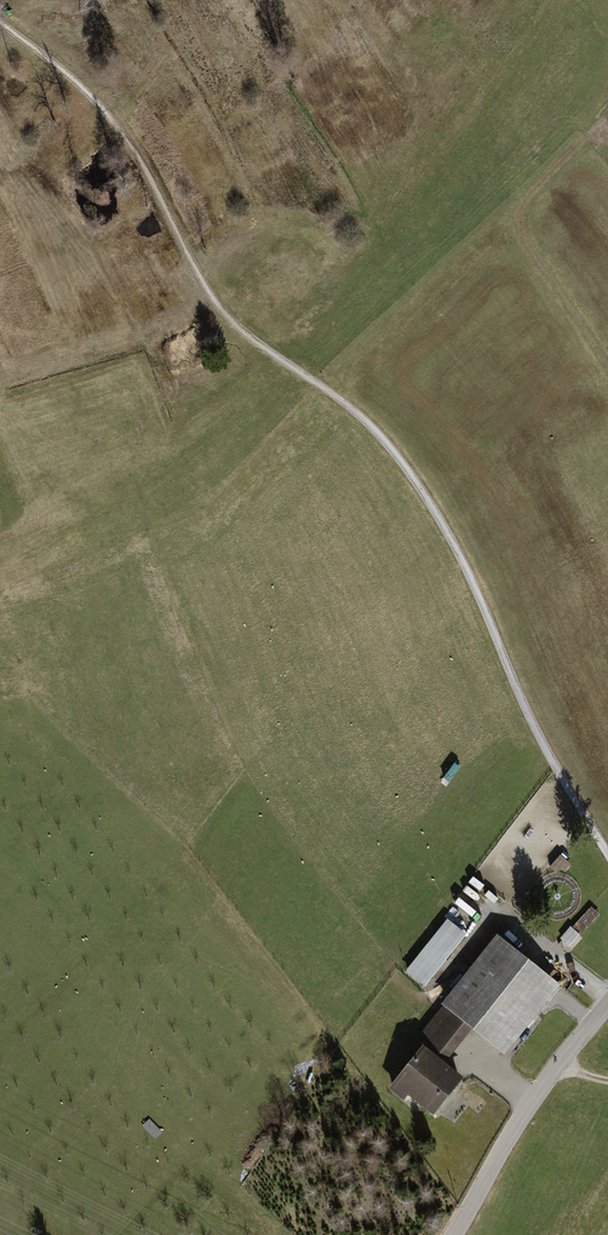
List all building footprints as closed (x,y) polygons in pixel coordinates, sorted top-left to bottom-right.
[(590,905),(561,937),(571,946),(600,913),(590,905)] [(464,937),(446,922),(404,973),(422,988),(464,937)] [(558,990),(493,938),(408,1045),(420,1054),(390,1093),(430,1124),(461,1085),(439,1067),(468,1031),(503,1059),(558,990)]
